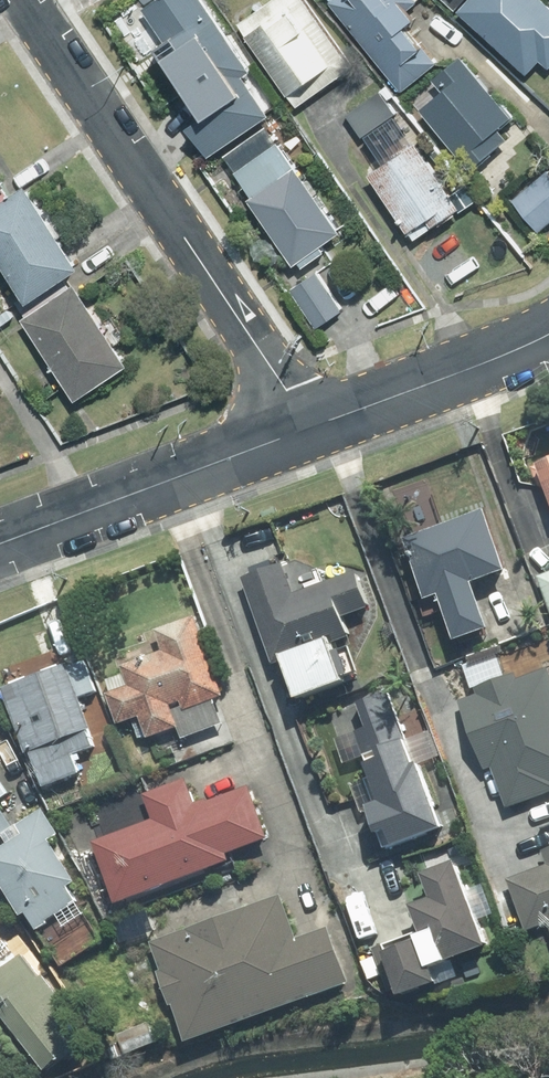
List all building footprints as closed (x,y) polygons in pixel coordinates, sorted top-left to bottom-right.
[(210,0),(161,0),(144,12),(210,107),(191,120),(214,153),(274,112),(248,75),(257,69),(210,0)] [(310,0),(273,0),(240,23),(297,105),(355,65),(310,0)] [(329,2),(403,89),(444,54),(418,23),(423,19),(411,4),(414,2),(412,0),(332,0),(329,2)] [(464,10),(529,72),(544,56),(548,61),(548,0),(474,0),(464,10)] [(517,115),(467,55),(445,74),(452,82),(422,107),(475,170),(512,139),(502,127),(517,115)] [(402,117),(385,91),(348,114),(365,141),(402,117)] [(343,229),(282,144),(273,150),(262,134),(245,146),(254,159),(233,173),(301,268),(327,250),(322,243),(343,229)] [(465,206),(421,137),(369,171),(414,240),(465,206)] [(0,166),(0,192),(12,184),(0,166)] [(514,199),(540,232),(548,224),(548,172),(514,199)] [(29,185),(0,205),(0,257),(32,304),(85,268),(29,185)] [(344,310),(318,273),(299,287),(324,324),(344,310)] [(134,366),(78,284),(25,320),(81,402),(134,366)] [(527,445),(548,505),(548,437),(527,445)] [(490,508),(406,534),(430,611),(449,605),(461,645),(500,633),(481,572),(508,564),(490,508)] [(283,563),(243,579),(277,664),(290,659),(302,691),(357,669),(339,625),(372,612),(355,569),(295,592),(283,563)] [(539,577),(548,602),(548,573),(539,577)] [(212,722),(231,716),(196,611),(151,626),(159,649),(121,661),(129,685),(109,691),(118,721),(146,712),(153,734),(183,724),(178,710),(206,701),(212,722)] [(86,655),(4,683),(44,801),(84,788),(74,758),(102,749),(89,712),(104,707),(86,655)] [(461,696),(502,814),(548,798),(548,666),(461,696)] [(448,823),(394,688),(362,701),(371,722),(360,726),(389,797),(367,806),(384,849),(448,823)] [(0,750),(0,769),(9,763),(0,750)] [(157,817),(95,839),(119,905),(269,852),(247,789),(200,805),(191,778),(148,793),(157,817)] [(8,794),(0,782),(0,800),(8,794)] [(0,838),(0,876),(63,968),(109,937),(69,879),(80,871),(39,812),(0,838)] [(496,947),(461,856),(428,869),(440,899),(425,905),(434,930),(378,951),(396,997),(460,973),(456,962),(496,947)] [(506,871),(530,937),(548,931),(548,856),(506,871)] [(280,892),(153,941),(189,1035),(351,973),(332,923),(297,936),(280,892)] [(50,1067),(96,1027),(27,950),(2,973),(0,971),(0,1011),(50,1067)]
